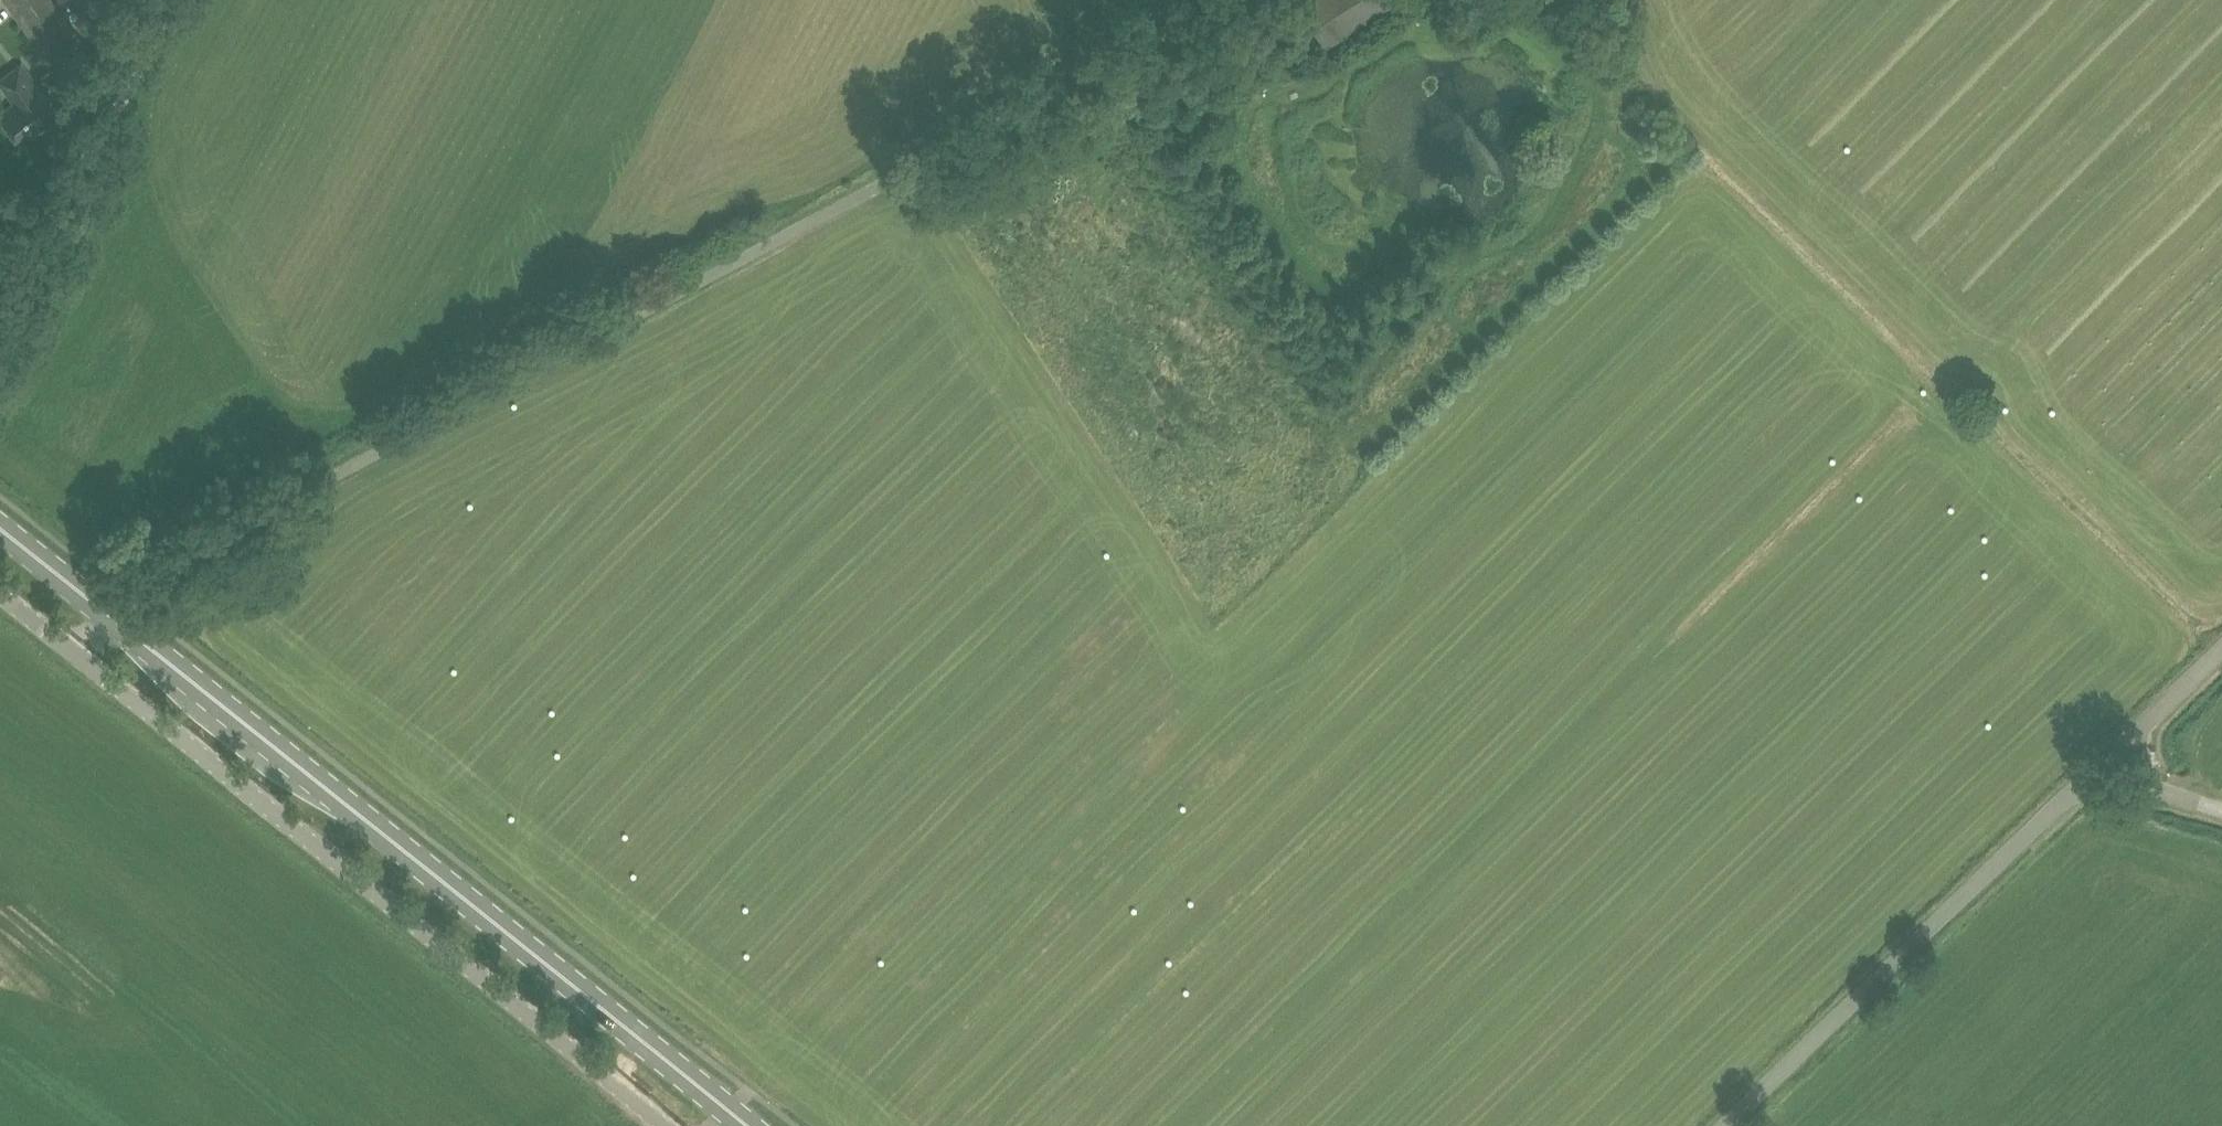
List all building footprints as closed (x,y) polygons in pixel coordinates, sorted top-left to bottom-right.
[(81,40),(52,0),(6,0),(50,62),(81,40)] [(1391,0),(1390,0),(1304,0),(1298,4),(1324,44),(1391,0)] [(0,112),(0,115),(19,142),(60,114),(39,85),(37,86),(21,63),(0,78),(0,81),(15,102),(0,112)] [(155,558),(167,552),(161,541),(149,548),(155,558)]
